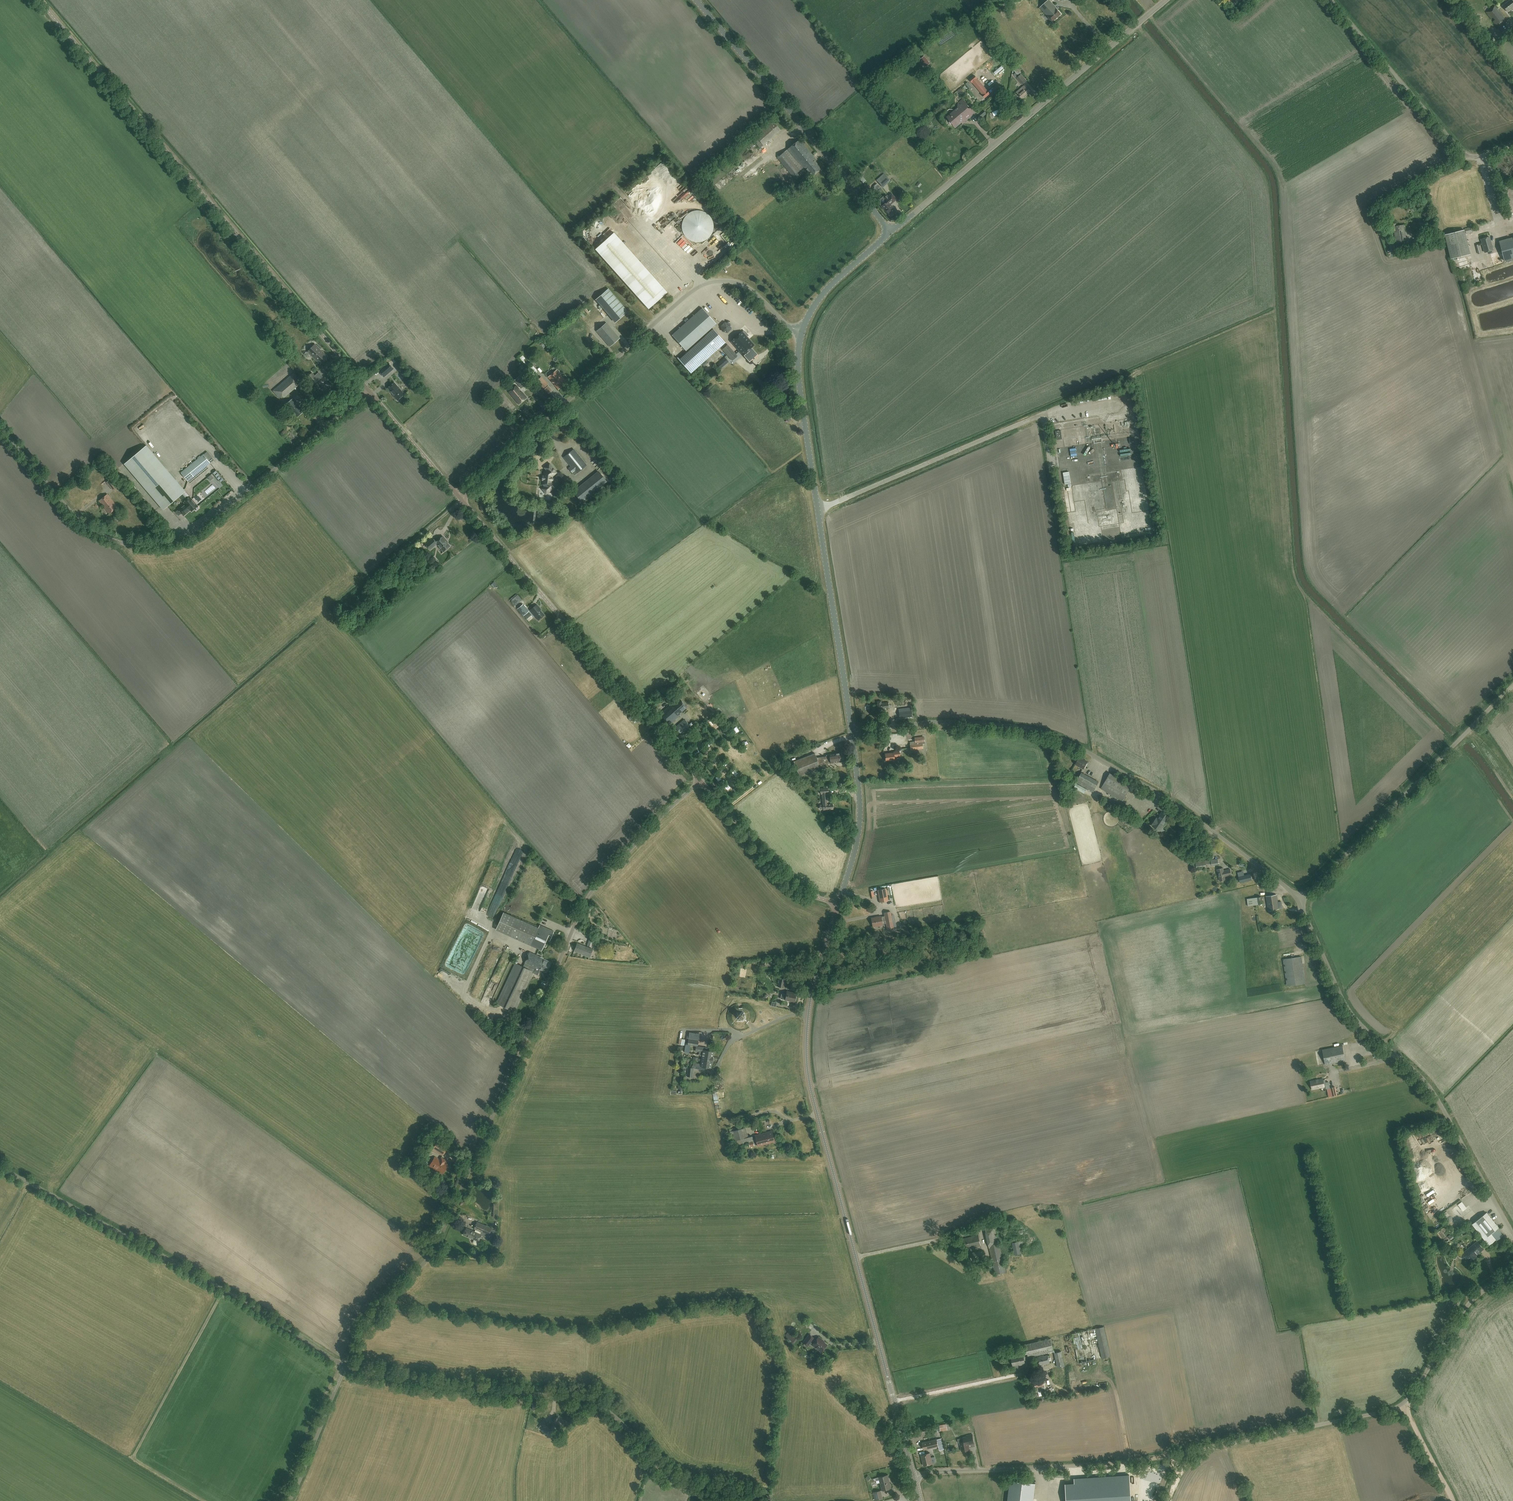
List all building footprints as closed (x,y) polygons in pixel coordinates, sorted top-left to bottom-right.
[(1049,0),(1040,8),(1053,21),(1061,14),(1055,8),(1056,7),(1049,0)] [(1511,9),(1512,7),(1512,2),(1512,1),(1512,0),(1510,0),(1503,6),(1507,12),(1511,9)] [(1504,23),(1506,21),(1495,6),(1486,12),(1491,19),(1493,18),(1494,20),(1493,22),(1498,29),(1505,24),(1504,23)] [(930,63),(924,56),(919,60),(925,67),(930,63)] [(1023,85),(1027,81),(1020,74),(1016,78),(1023,85)] [(990,94),(975,75),(970,80),(972,82),(973,82),(983,94),(983,95),(985,98),(990,94)] [(1021,98),(1030,91),(1025,85),(1016,92),(1021,98)] [(966,120),(975,113),(971,109),(968,109),(967,107),(968,105),(963,99),(959,103),(958,108),(947,117),(950,120),(949,122),(951,124),(953,124),(956,127),(964,120),(966,120)] [(772,120),(765,126),(773,136),(780,130),(772,120)] [(804,167),(813,160),(815,158),(800,139),(778,157),(796,179),(800,176),(797,172),(804,167)] [(812,176),(821,169),(813,160),(804,167),(812,176)] [(675,193),(685,184),(674,172),(669,177),(676,185),(672,189),(675,193)] [(883,187),(890,181),(884,174),(876,180),(883,187)] [(775,187),(784,184),(782,179),(773,182),(775,187)] [(885,209),(891,216),(894,214),(897,212),(895,209),(894,210),(893,209),(893,208),(892,207),(890,205),(896,199),(891,193),(887,197),(886,195),(883,198),(883,197),(877,201),(884,210),(885,209)] [(691,196),(688,197),(694,206),(696,204),(691,196)] [(616,203),(624,213),(626,211),(618,202),(616,203)] [(692,212),(689,213),(687,214),(686,215),(685,217),(683,220),(683,221),(682,225),(682,227),(682,229),(683,231),(683,233),(684,235),(686,236),(688,238),(689,239),(691,240),(693,241),(696,242),(698,242),(700,242),(702,241),(705,240),(707,239),(709,237),(710,236),(711,234),(712,232),(713,230),(713,227),(713,225),(713,223),(712,221),(711,218),(710,217),(708,214),(706,213),(702,211),(699,210),(697,210),(694,211),(692,212)] [(1397,243),(1405,242),(1403,232),(1404,232),(1403,225),(1396,226),(1395,224),(1388,225),(1390,232),(1394,231),(1395,234),(1397,243)] [(1451,259),(1470,254),(1464,230),(1445,234),(1451,259)] [(595,249),(649,309),(667,293),(614,233),(595,249)] [(1481,239),(1484,252),(1493,250),(1489,237),(1481,239)] [(1504,260),(1512,258),(1512,237),(1499,241),(1504,260)] [(713,245),(716,249),(721,245),(724,249),(728,246),(722,238),(713,245)] [(689,252),(695,246),(693,244),(691,246),(687,242),(683,245),(689,252)] [(662,257),(668,263),(675,257),(669,251),(662,257)] [(1457,258),(1459,269),(1471,266),(1468,255),(1457,258)] [(1474,268),(1472,268),(1474,280),(1479,279),(1479,277),(1481,277),(1479,264),(1481,264),(1482,269),(1485,268),(1484,260),(1474,262),(1474,268)] [(628,312),(609,289),(596,299),(616,322),(628,312)] [(686,351),(716,324),(702,308),(689,320),(687,319),(684,321),(686,323),(672,335),(686,351)] [(721,326),(722,331),(727,333),(731,329),(730,324),(725,322),(721,326)] [(620,338),(613,330),(607,323),(597,332),(610,347),(620,338)] [(714,329),(705,337),(681,358),(679,360),(691,373),(717,350),(726,343),(714,329)] [(750,362),(758,355),(751,348),(754,345),(742,332),(731,342),(743,355),(744,355),(750,362)] [(321,365),(328,356),(322,351),(321,352),(320,350),(320,349),(315,344),(307,352),(321,365)] [(732,360),(737,356),(727,345),(722,349),(732,360)] [(384,377),(393,369),(388,363),(379,371),(384,377)] [(558,390),(567,383),(557,370),(548,377),(558,390)] [(296,384),(300,380),(294,372),(272,391),(279,398),(282,396),(284,398),(298,386),(296,384)] [(312,372),(307,377),(314,384),(318,380),(314,376),(315,375),(312,372)] [(525,384),(519,376),(514,380),(521,388),(525,384)] [(541,377),(539,378),(537,380),(543,388),(548,384),(541,377)] [(400,398),(404,394),(394,382),(388,388),(395,397),(395,398),(397,400),(398,400),(400,399),(400,398)] [(519,404),(526,398),(521,392),(520,393),(518,390),(519,389),(516,386),(508,392),(519,404)] [(296,418),(304,411),(293,398),(285,405),(296,418)] [(185,491),(146,445),(124,463),(163,509),(185,491)] [(586,466),(574,450),(564,457),(571,467),(569,469),(574,475),(586,466)] [(181,472),(188,481),(210,462),(213,459),(206,451),(181,472)] [(552,476),(556,473),(550,465),(545,469),(547,470),(544,472),(544,476),(543,476),(542,480),(543,480),(543,484),(545,487),(543,488),(543,490),(545,492),(547,493),(555,487),(551,482),(551,481),(552,480),(553,479),(552,478),(551,478),(552,476)] [(606,482),(599,472),(574,492),(581,502),(606,482)] [(117,486),(111,478),(106,482),(113,489),(117,486)] [(117,507),(107,494),(99,500),(109,513),(117,507)] [(184,502),(185,504),(178,509),(184,516),(190,510),(192,512),(195,509),(195,510),(197,510),(198,508),(199,507),(198,506),(190,496),(184,502)] [(443,551),(449,546),(445,541),(445,540),(442,536),(434,543),(431,539),(425,544),(429,549),(436,543),(443,551)] [(511,600),(515,605),(522,600),(518,595),(511,600)] [(524,615),(529,611),(523,604),(518,608),(524,615)] [(538,620),(545,615),(540,610),(541,609),(537,604),(530,610),(538,620)] [(680,713),(687,707),(680,699),(674,704),(672,703),(660,714),(669,724),(679,716),(680,713)] [(877,710),(883,710),(889,709),(888,702),(881,703),(881,701),(877,702),(877,705),(876,705),(877,709),(877,710)] [(901,718),(913,716),(912,708),(900,709),(901,718)] [(684,719),(675,727),(680,733),(689,725),(684,719)] [(910,745),(911,750),(923,749),(922,744),(925,744),(924,738),(915,739),(915,745),(910,745)] [(894,757),(900,756),(899,751),(894,752),(894,753),(885,754),(886,761),(895,760),(894,757)] [(826,756),(817,758),(815,753),(803,758),(805,762),(796,766),(800,777),(818,769),(818,770),(828,769),(828,764),(844,762),(843,753),(826,755),(826,756)] [(1088,767),(1090,763),(1087,762),(1079,757),(1075,764),(1083,768),(1085,765),(1088,767)] [(1093,792),(1099,782),(1081,772),(1076,782),(1093,792)] [(1122,801),(1131,785),(1110,773),(1101,788),(1122,801)] [(833,809),(833,804),(832,804),(828,804),(827,793),(828,793),(828,788),(820,789),(821,794),(822,793),(823,805),(820,805),(820,808),(823,808),(823,809),(833,808),(833,809)] [(1162,827),(1169,816),(1162,812),(1157,818),(1156,818),(1152,824),(1153,825),(1152,826),(1158,830),(1161,826),(1162,827)] [(1225,877),(1231,875),(1230,869),(1223,870),(1223,868),(1217,869),(1220,881),(1225,879),(1225,877)] [(1239,877),(1240,883),(1252,880),(1250,874),(1239,877)] [(482,886),(477,906),(484,907),(488,887),(482,886)] [(885,889),(878,890),(880,902),(887,900),(885,889)] [(1268,911),(1279,909),(1276,894),(1266,896),(1268,911)] [(1258,904),(1263,904),(1262,897),(1247,899),(1248,907),(1258,905),(1258,904)] [(542,950),(547,939),(550,941),(554,931),(540,925),(538,928),(503,912),(497,925),(511,932),(509,935),(542,950)] [(890,912),(884,913),(885,917),(881,918),(881,916),(871,918),(873,926),(882,924),(886,923),(888,931),(894,929),(890,912)] [(853,935),(862,930),(858,925),(850,930),(853,935)] [(590,957),(593,949),(577,943),(574,951),(584,954),(583,955),(590,957)] [(496,1003),(515,1012),(533,973),(538,975),(540,971),(539,970),(539,969),(547,972),(551,962),(540,957),(541,957),(530,952),(525,963),(523,967),(515,963),(496,1003)] [(1287,986),(1305,983),(1301,956),(1283,959),(1287,986)] [(443,980),(448,975),(443,971),(439,975),(443,980)] [(796,993),(787,992),(787,994),(782,994),(781,999),(783,999),(786,999),(786,1000),(787,1000),(789,1001),(789,1000),(795,1001),(795,1000),(796,998),(795,998),(796,993)] [(745,1018),(745,1014),(742,1012),(739,1012),(737,1015),(738,1019),(740,1020),(743,1020),(745,1018)] [(1325,1064),(1345,1060),(1342,1045),(1322,1049),(1325,1064)] [(702,1055),(713,1057),(714,1051),(703,1050),(704,1047),(698,1046),(698,1047),(696,1047),(695,1051),(699,1052),(699,1055),(702,1055)] [(712,1062),(701,1061),(701,1064),(696,1063),(695,1068),(700,1069),(700,1066),(711,1068),(712,1062)] [(1312,1089),(1324,1087),(1323,1078),(1310,1081),(1312,1089)] [(744,1125),(729,1129),(733,1146),(753,1141),(752,1136),(747,1137),(744,1125)] [(768,1138),(769,1143),(775,1142),(772,1131),(761,1134),(762,1138),(765,1137),(765,1139),(768,1138)] [(755,1135),(758,1146),(764,1144),(765,1145),(768,1144),(768,1143),(769,1143),(768,1138),(765,1139),(765,1137),(762,1138),(761,1134),(755,1135)] [(442,1174),(448,1165),(448,1164),(448,1165),(445,1163),(447,1160),(442,1157),(443,1155),(448,1147),(438,1140),(433,1149),(443,1155),(440,1159),(435,1156),(429,1165),(442,1174)] [(414,1160),(410,1166),(415,1170),(420,1164),(422,1165),(425,1161),(415,1154),(412,1158),(414,1160)] [(1422,1191),(1432,1188),(1431,1184),(1423,1187),(1422,1185),(1423,1185),(1422,1182),(1419,1183),(1422,1191)] [(1463,1194),(1464,1197),(1472,1192),(1470,1188),(1466,1191),(1467,1192),(1463,1194)] [(1486,1212),(1472,1224),(1489,1245),(1495,1239),(1496,1240),(1503,1235),(1497,1228),(1498,1227),(1486,1212)] [(474,1229),(476,1230),(481,1232),(489,1235),(492,1228),(477,1222),(474,1229)] [(995,1274),(1006,1272),(1000,1246),(999,1246),(994,1224),(984,1226),(995,1274)] [(475,1232),(466,1228),(463,1235),(474,1240),(473,1242),(474,1244),(476,1245),(478,1244),(479,1242),(478,1241),(481,1234),(480,1234),(481,1232),(476,1230),(475,1232)] [(1002,1238),(1023,1234),(1022,1229),(1007,1232),(1008,1233),(1002,1235),(1002,1238)] [(964,1248),(981,1245),(978,1235),(962,1238),(964,1248)] [(1013,1239),(1014,1251),(1022,1250),(1021,1238),(1013,1239)] [(1477,1254),(1483,1249),(1477,1241),(1460,1254),(1460,1255),(1462,1257),(1463,1257),(1466,1255),(1470,1261),(1476,1256),(1475,1255),(1476,1254),(1477,1254)] [(971,1260),(983,1257),(982,1250),(970,1253),(971,1260)] [(1095,1328),(1102,1358),(1110,1356),(1104,1327),(1095,1328)] [(813,1344),(812,1345),(821,1352),(827,1344),(824,1342),(824,1341),(818,1337),(815,1341),(813,1339),(814,1338),(809,1334),(803,1342),(808,1346),(810,1342),(813,1344)] [(1021,1345),(1023,1354),(1027,1353),(1028,1357),(1054,1351),(1051,1338),(1021,1345)] [(1054,1353),(1058,1368),(1065,1367),(1062,1351),(1054,1353)] [(1022,1364),(1025,1364),(1023,1355),(1012,1357),(1013,1365),(1022,1364)] [(1044,1355),(1038,1357),(1039,1365),(1050,1363),(1048,1355),(1044,1356),(1044,1355)] [(1044,1379),(1034,1381),(1036,1392),(1046,1390),(1044,1379)] [(559,1416),(554,1421),(557,1424),(555,1426),(560,1430),(562,1429),(567,1423),(559,1416)] [(962,1451),(970,1449),(968,1441),(974,1440),(972,1434),(966,1435),(967,1436),(963,1437),(963,1438),(958,1439),(959,1443),(960,1443),(962,1451)] [(924,1450),(938,1446),(938,1445),(936,1439),(922,1443),(924,1450)] [(930,1453),(921,1455),(923,1466),(932,1463),(930,1453)] [(969,1457),(971,1467),(978,1465),(976,1455),(969,1457)] [(879,1477),(882,1490),(891,1488),(888,1475),(879,1477)] [(1129,1475),(1074,1478),(1075,1483),(1065,1483),(1067,1500),(1131,1500),(1129,1475)] [(1010,1480),(1008,1500),(1033,1500),(1035,1483),(1010,1480)]
